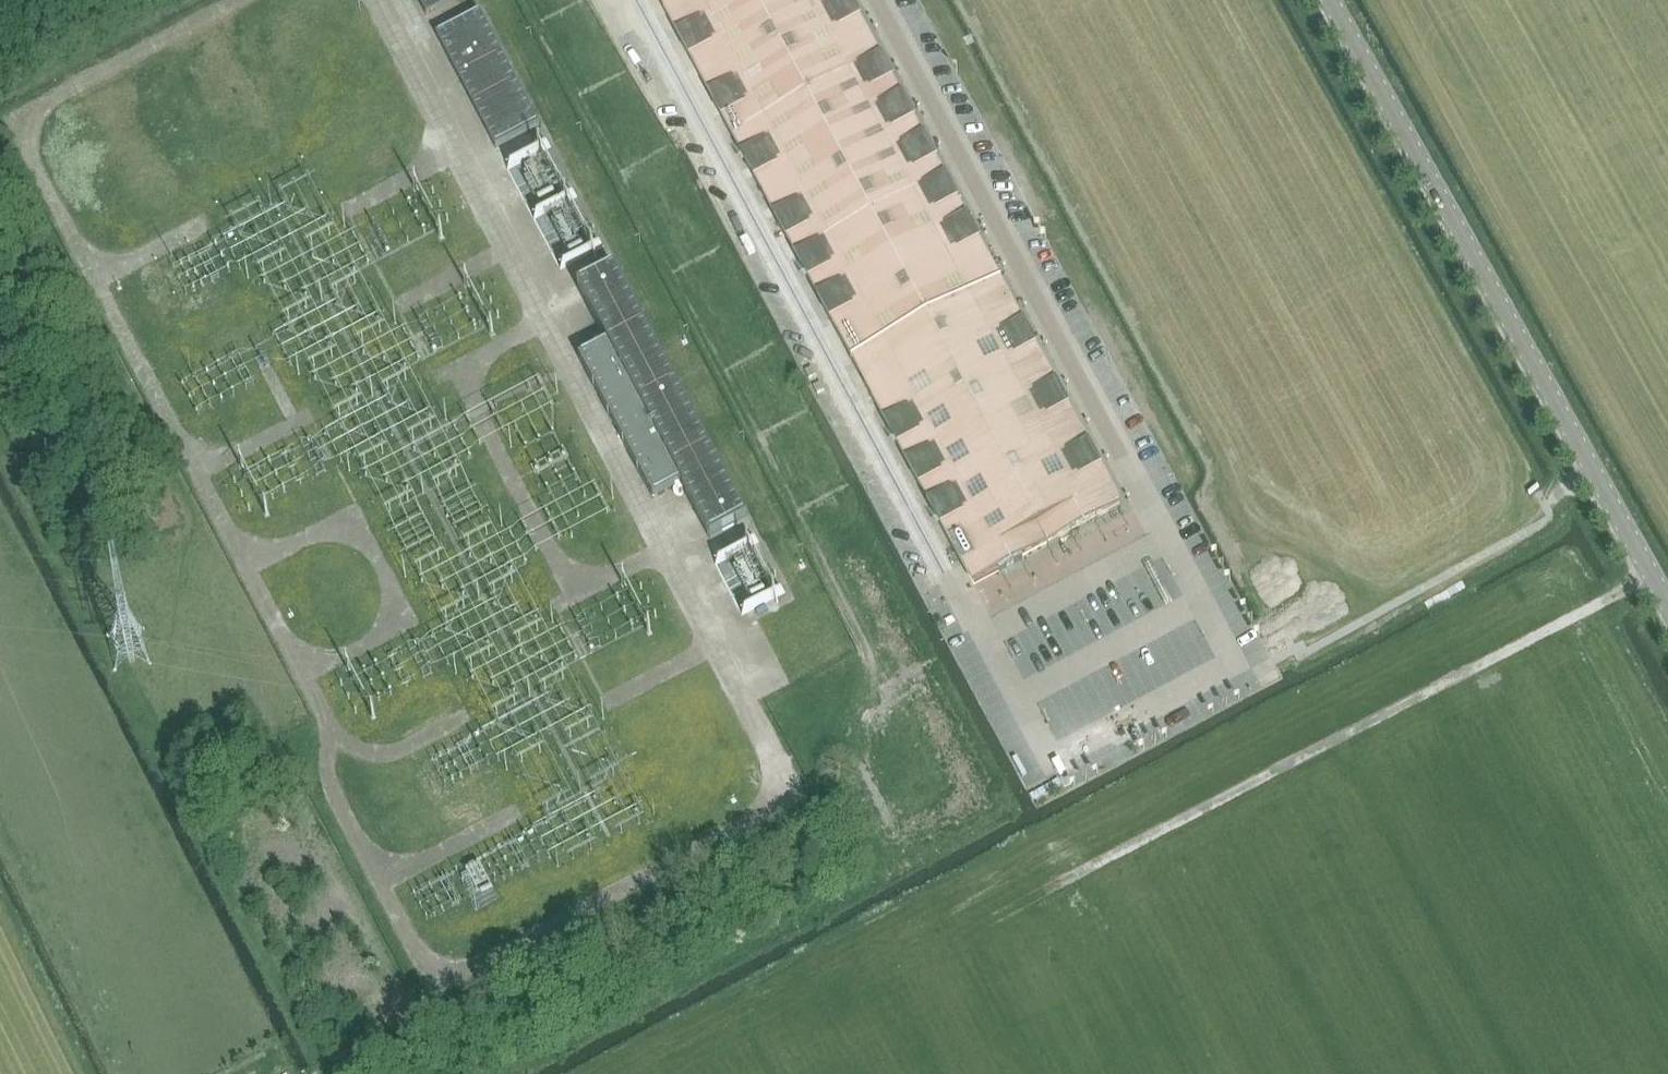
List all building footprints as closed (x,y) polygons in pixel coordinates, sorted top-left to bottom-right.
[(426,15),(456,0),(418,0),(426,15)] [(956,307),(854,361),(974,584),(1080,528),(1120,506),(1001,283),(972,299),(970,295),(999,280),(848,0),(660,0),(852,358),(954,303),(956,307)] [(480,12),(436,35),(496,148),(539,125),(480,12)] [(711,540),(748,520),(615,268),(578,287),(607,343),(579,358),(653,498),(681,483),(711,540)] [(765,544),(712,561),(730,614),(782,596),(765,544)]
